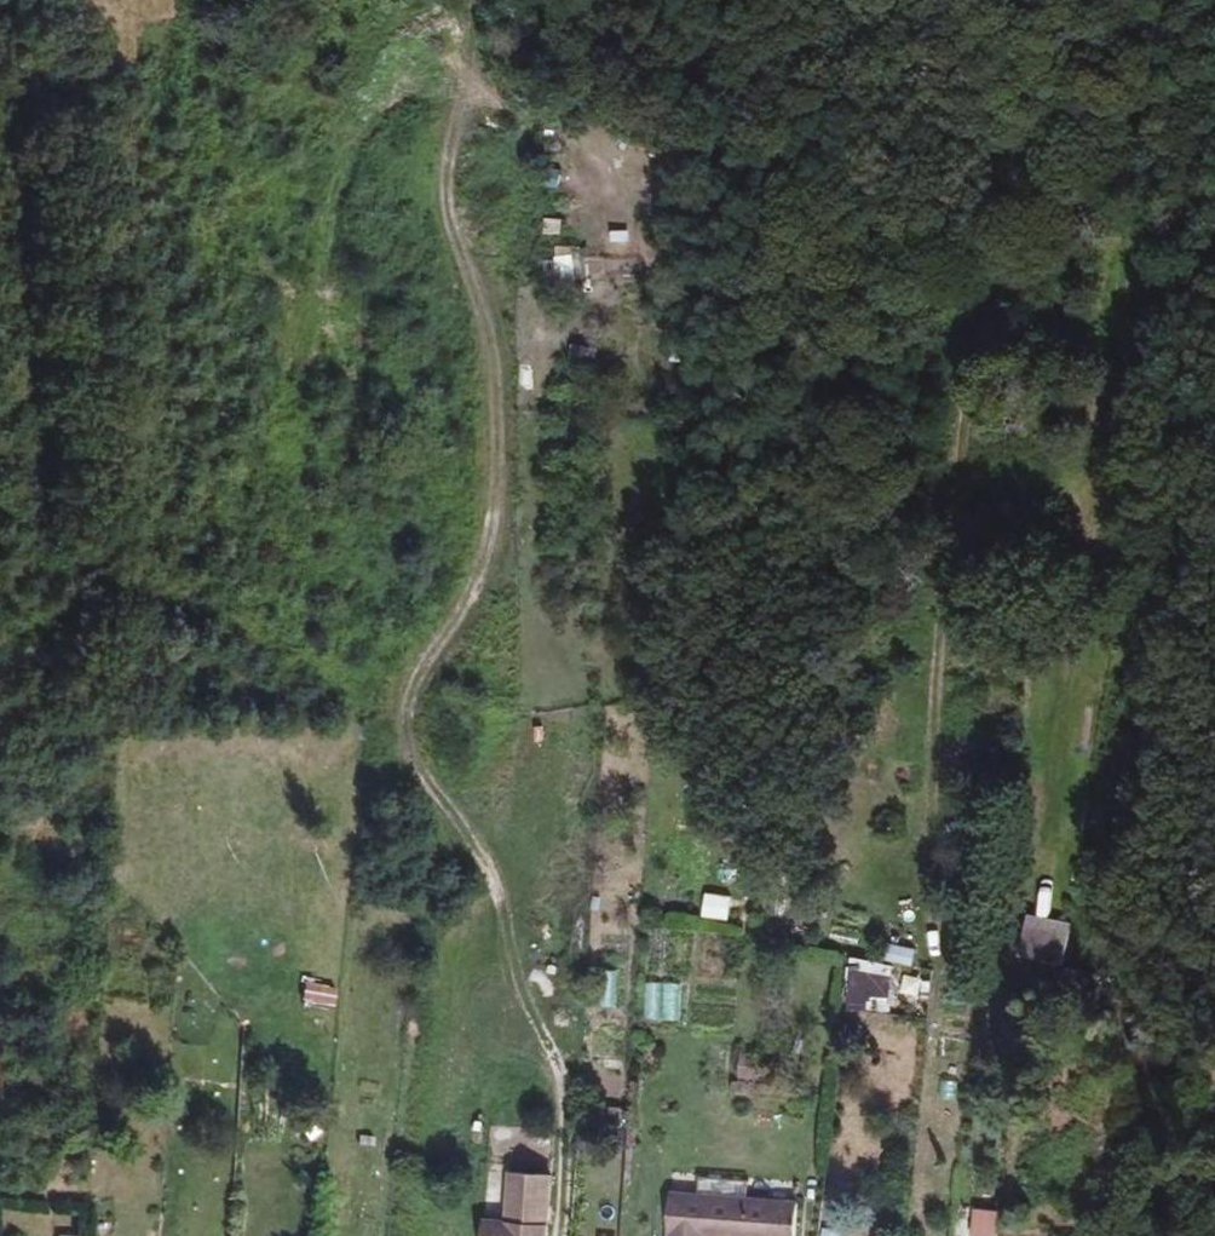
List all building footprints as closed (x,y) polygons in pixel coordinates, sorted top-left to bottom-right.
[(1027,894),(1018,949),(1035,952),(1037,945),(1044,897),(1027,894)] [(1059,956),(1068,901),(1044,897),(1037,945),(1035,952),(1059,956)] [(846,1011),(893,1013),(896,966),(849,963),(846,1011)] [(302,999),(333,1003),(335,988),(304,983),(302,999)] [(551,1175),(488,1171),(484,1222),(483,1235),(547,1235),(551,1175)] [(798,1203),(672,1193),(668,1235),(796,1235),(798,1203)] [(972,1235),(999,1235),(1000,1213),(973,1211),(972,1235)]
